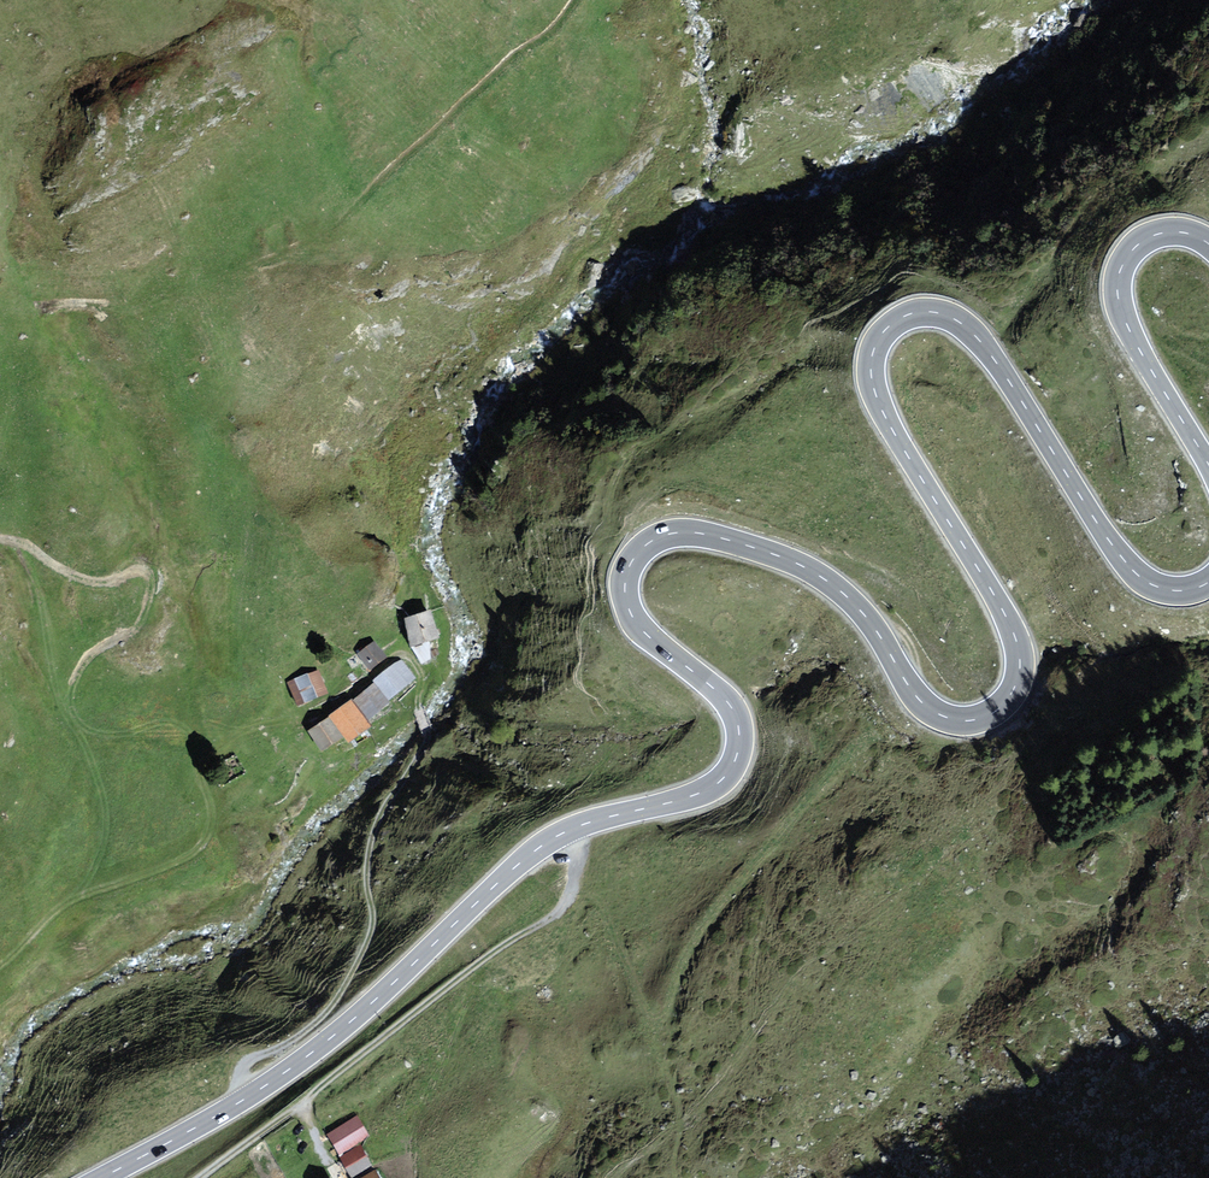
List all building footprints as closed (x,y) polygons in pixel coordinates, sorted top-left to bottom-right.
[(430,610),(405,619),(414,646),(439,637),(430,610)] [(374,641),(358,654),(370,670),(387,658),(374,641)] [(400,664),(375,684),(391,703),(416,683),(400,664)] [(317,672),(290,684),(300,709),(328,697),(317,672)] [(375,689),(355,703),(368,721),(388,706),(375,689)] [(351,704),(330,720),(349,744),(370,728),(351,704)] [(329,722),(310,735),(322,752),(340,740),(329,722)] [(357,1120),(329,1137),(341,1156),(369,1139),(357,1120)] [(341,1161),(351,1177),(355,1177),(372,1169),(361,1149),(341,1161)]
